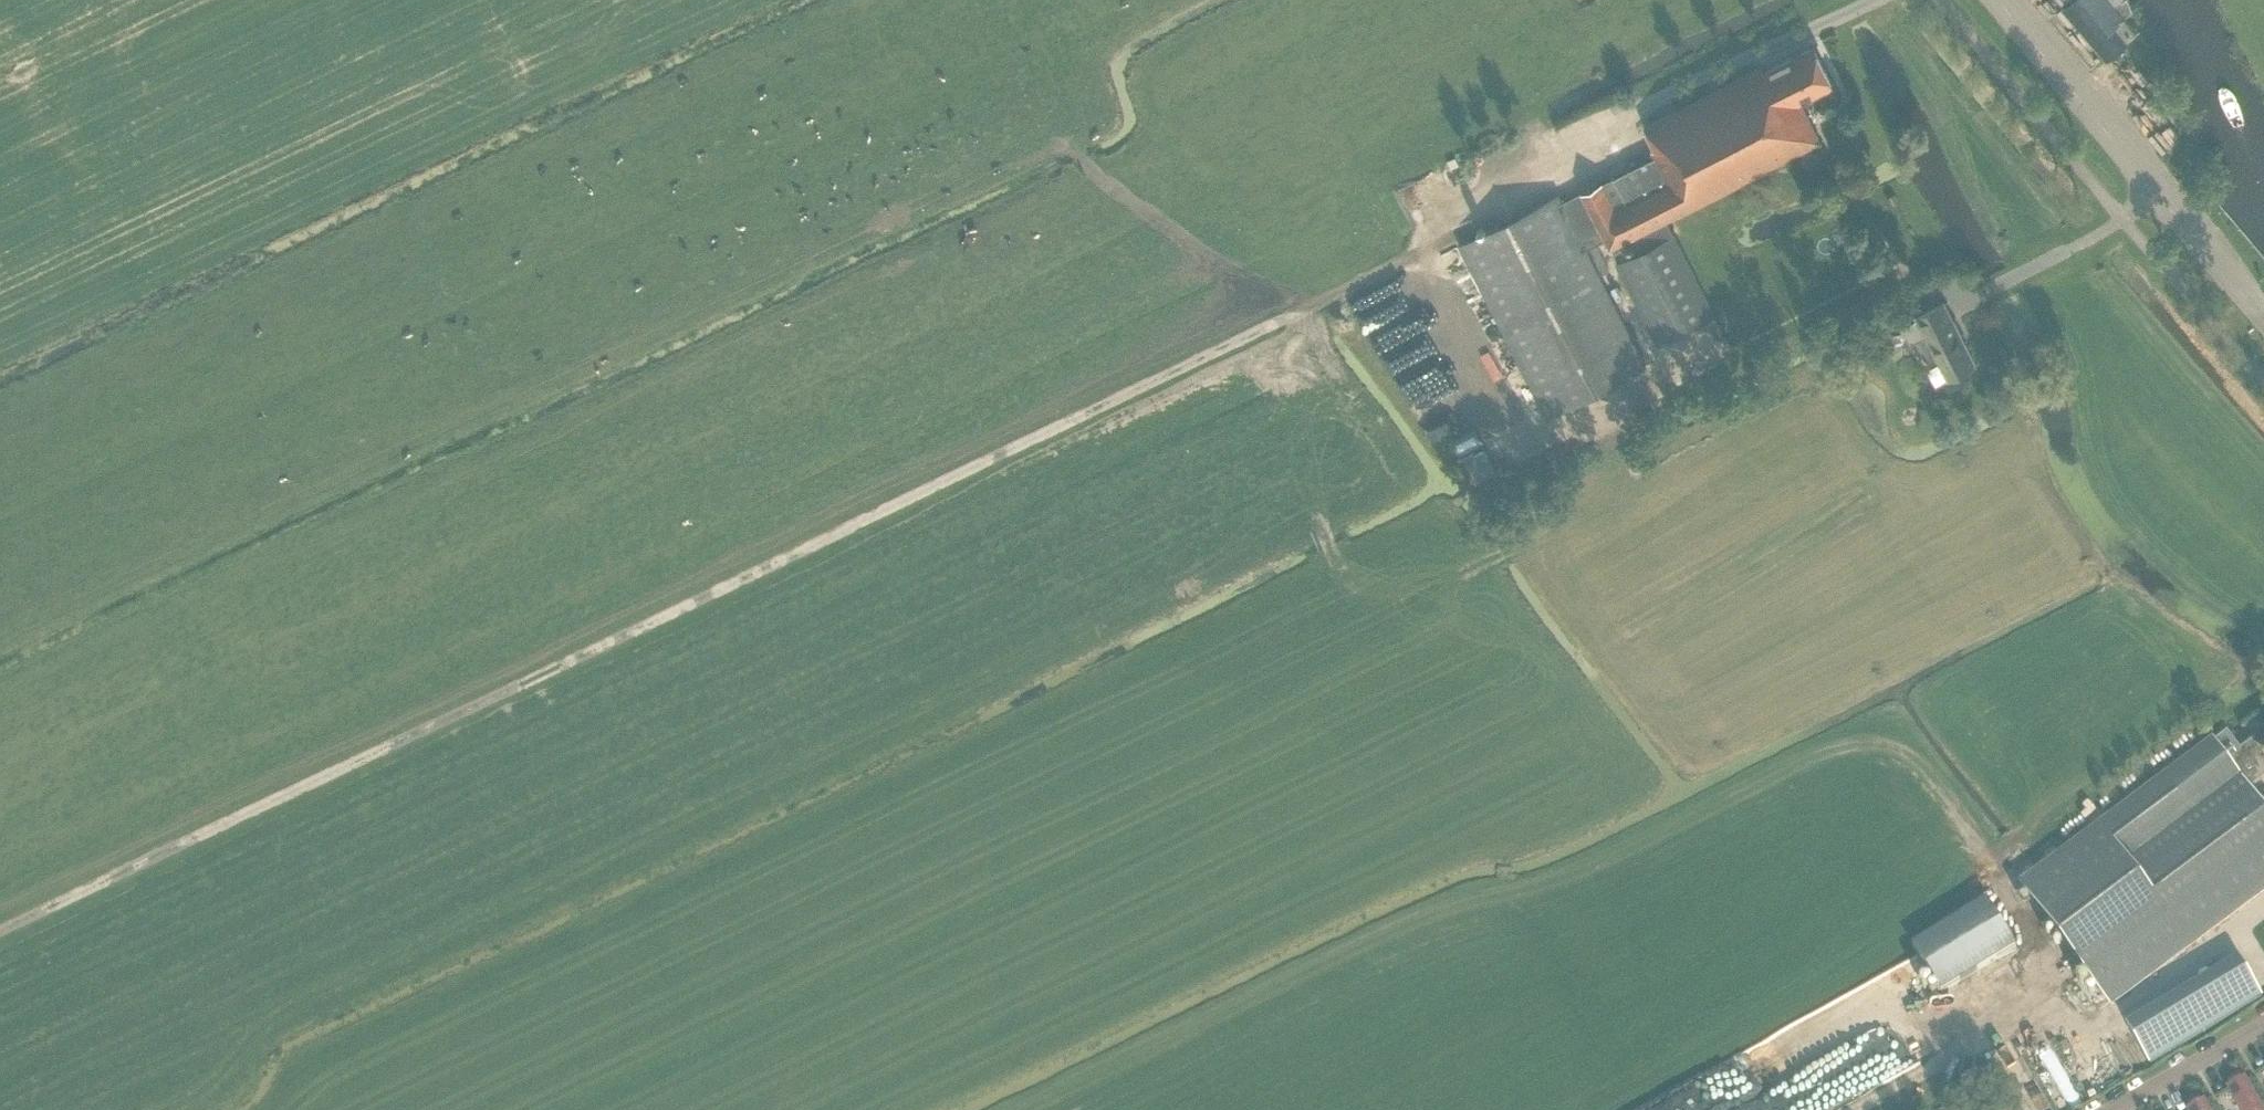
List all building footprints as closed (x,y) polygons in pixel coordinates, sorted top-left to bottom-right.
[(2136,31),(2123,16),(2132,9),(2128,0),(2060,0),(2106,56),(2136,31)] [(1832,85),(1812,46),(1764,71),(1761,65),(1644,125),(1655,146),(1652,148),(1655,155),(1603,182),(1602,181),(1563,202),(1559,194),(1460,245),(1548,416),(1646,365),(1586,248),(1604,238),(1609,247),(1642,231),(1650,245),(1616,263),(1657,342),(1714,313),(1666,219),(1682,211),(1682,212),(1820,141),(1800,101),(1832,85)] [(1916,314),(1918,318),(1902,326),(1910,342),(1915,340),(1924,358),(1934,353),(1946,378),(1975,364),(1943,300),(1916,314)] [(2256,744),(2254,741),(2240,751),(2229,736),(2216,746),(2214,743),(2022,887),(2110,1004),(2263,889),(2263,809),(2249,789),(2263,777),(2263,739),(2256,744)] [(1941,993),(2016,947),(1987,901),(1912,947),(1941,993)] [(2253,942),(2241,949),(2248,963),(2260,957),(2253,942)] [(2262,998),(2238,959),(2127,1026),(2150,1065),(2262,998)] [(2241,1109),(2262,1109),(2244,1079),(2242,1080),(2239,1074),(2227,1081),(2230,1087),(2228,1088),(2241,1109)] [(2204,1102),(2202,1103),(2199,1097),(2186,1104),(2190,1109),(2189,1109),(2209,1109),(2204,1102)]
